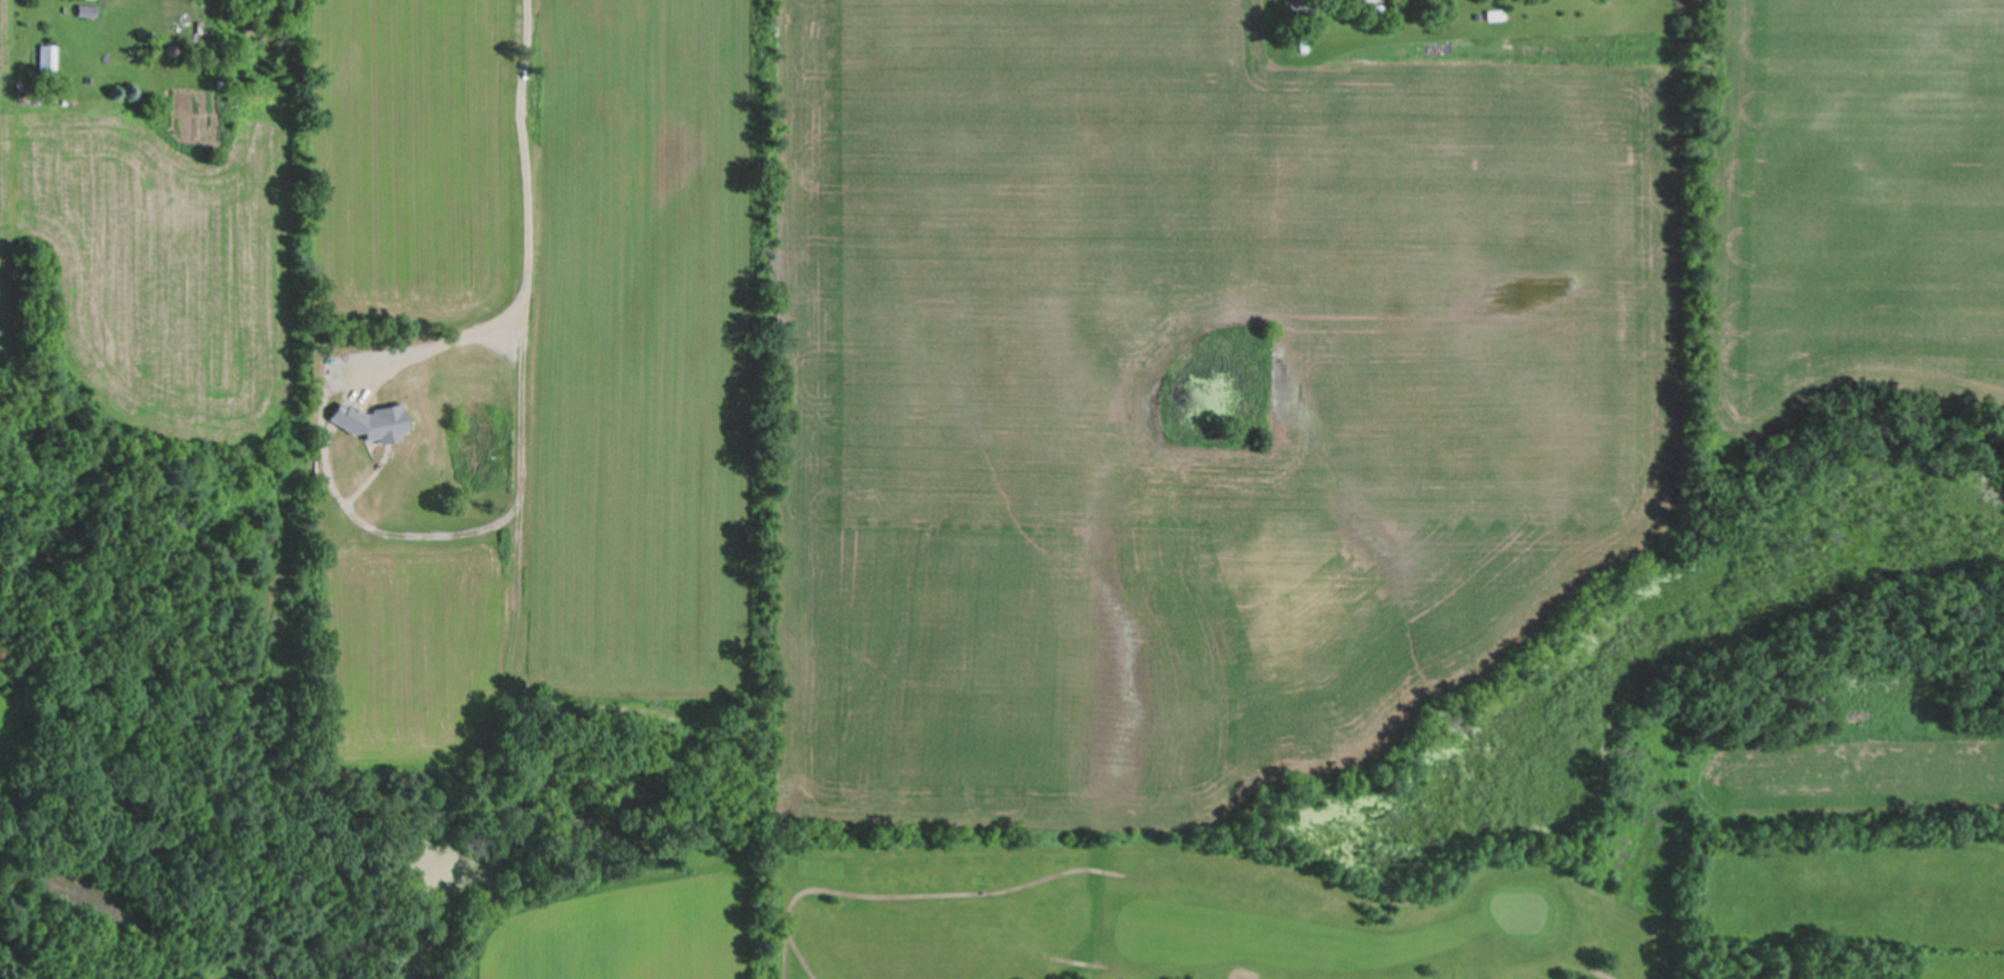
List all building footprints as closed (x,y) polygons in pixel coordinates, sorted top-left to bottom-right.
[(95,10),(79,9),(78,17),(95,17),(95,10)] [(56,46),(39,46),(39,77),(56,77),(56,46)]
